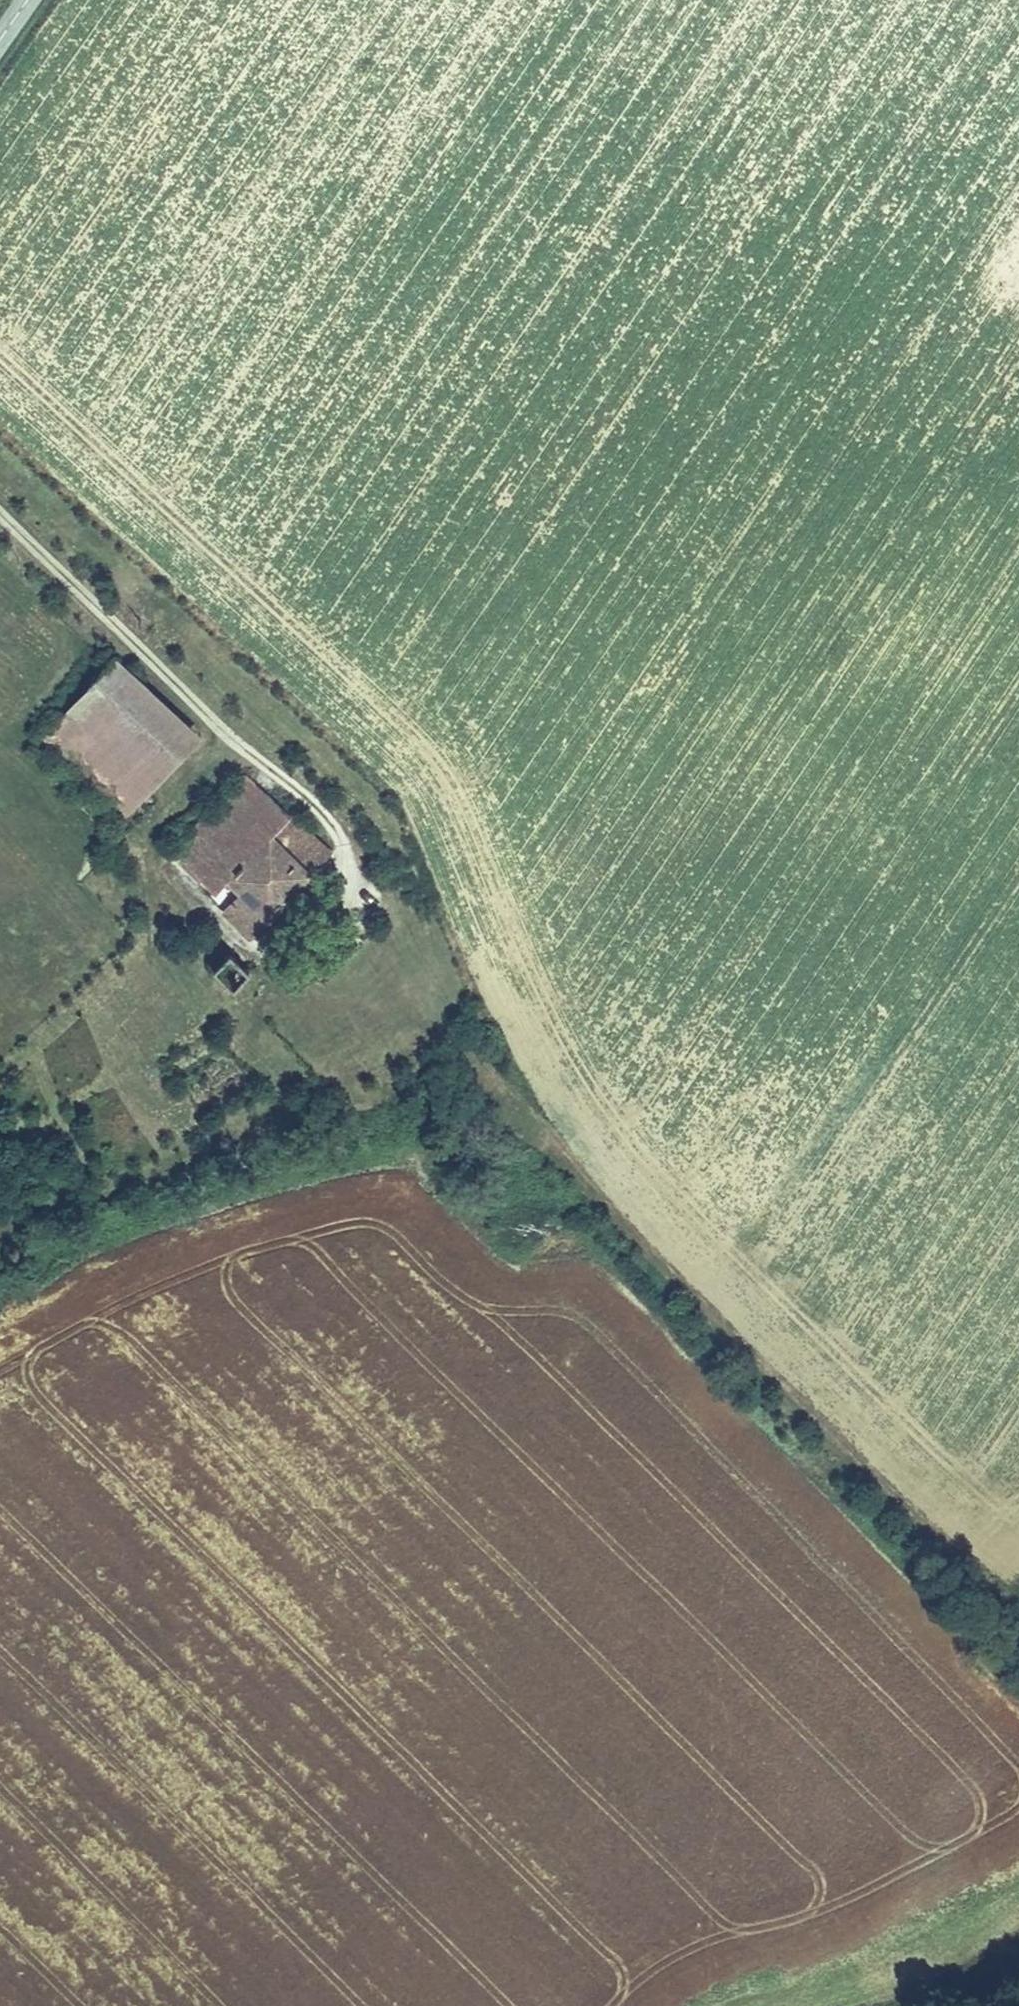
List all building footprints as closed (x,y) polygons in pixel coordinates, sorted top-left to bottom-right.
[(60,717),(82,737),(136,679),(114,659),(60,717)] [(65,756),(125,811),(196,734),(136,679),(82,737),(65,756)] [(250,936),(330,853),(247,775),(204,817),(222,834),(192,865),(219,889),(233,875),(246,888),(233,902),(225,911),(250,936)] [(173,848),(192,865),(222,834),(204,817),(173,848)] [(219,889),(233,902),(246,888),(233,875),(219,889)]
